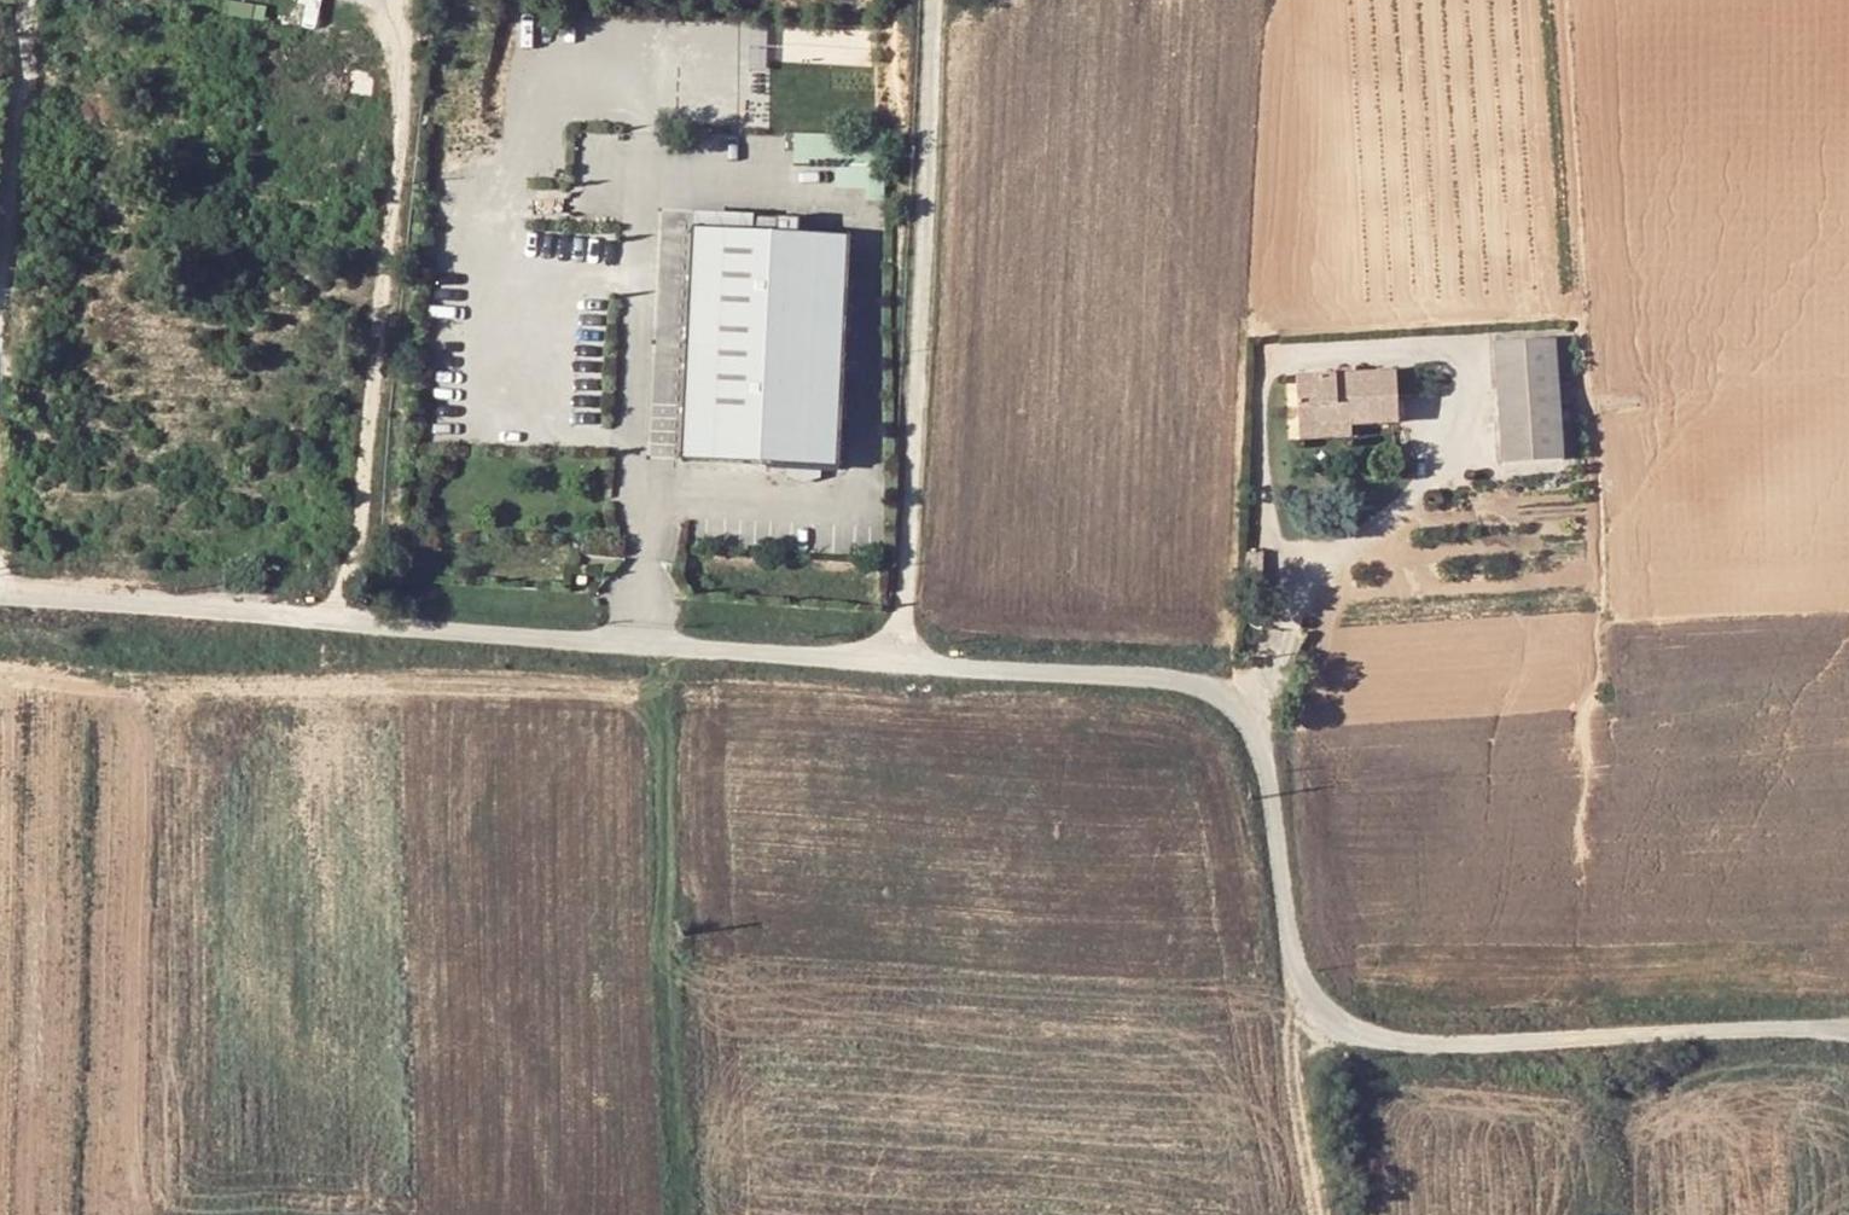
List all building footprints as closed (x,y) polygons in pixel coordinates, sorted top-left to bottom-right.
[(691,227),(680,457),(836,465),(847,235),(691,227)] [(1502,492),(1563,490),(1558,369),(1498,371),(1502,492)] [(1354,453),(1400,451),(1398,397),(1304,400),(1304,454),(1354,453)]
